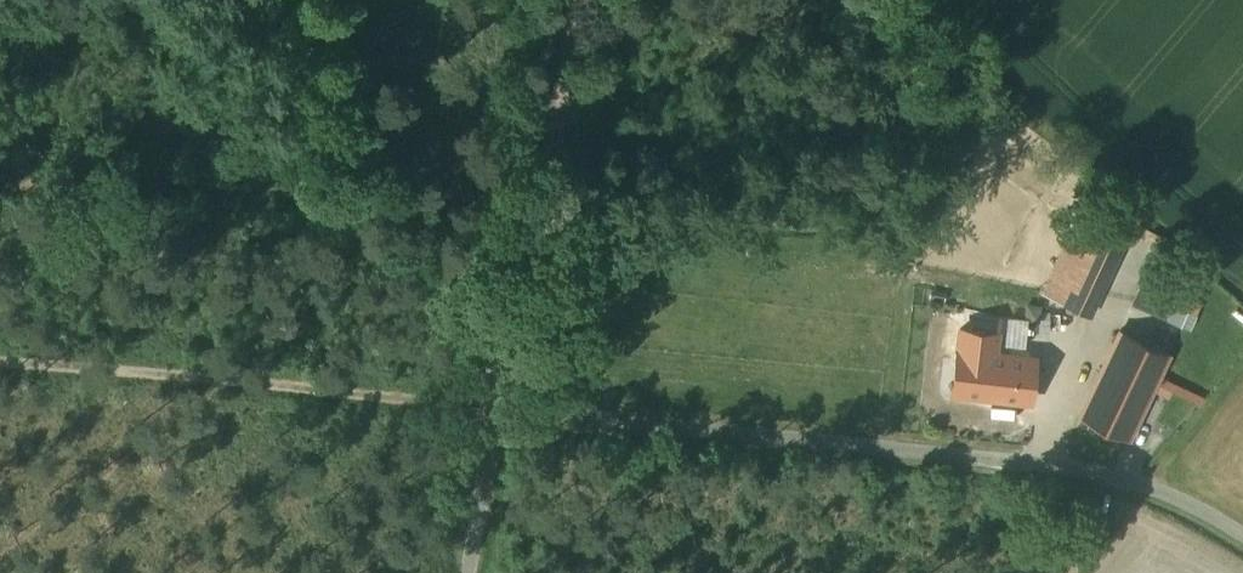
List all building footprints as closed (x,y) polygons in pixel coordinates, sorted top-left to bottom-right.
[(1131,246),(1081,223),(1048,292),(1098,316),(1131,246)] [(1008,334),(965,329),(957,398),(1039,407),(1045,356),(1006,352),(1008,334)] [(1176,359),(1125,334),(1085,417),(1136,442),(1176,359)]
